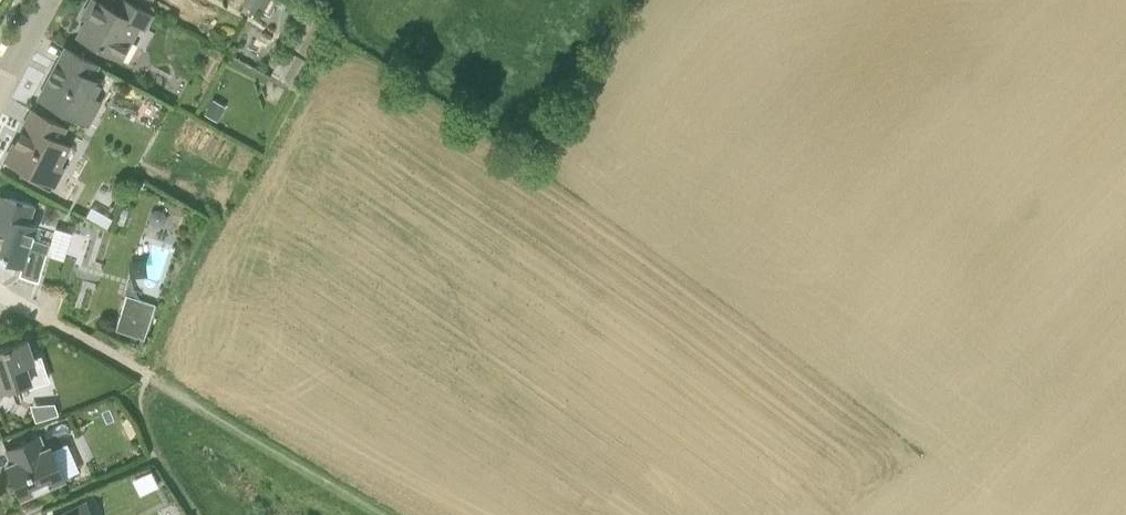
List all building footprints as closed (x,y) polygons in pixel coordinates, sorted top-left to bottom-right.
[(121,59),(140,25),(145,27),(153,13),(129,0),(121,0),(115,10),(96,0),(90,0),(82,16),(86,18),(77,35),(121,59)] [(242,3),(255,11),(258,6),(263,9),(269,0),(244,0),(242,3)] [(91,77),(97,64),(65,47),(65,48),(69,50),(62,62),(58,60),(55,65),(54,68),(58,70),(53,81),(48,79),(38,98),(88,124),(100,101),(94,97),(101,82),(91,77)] [(296,53),(284,77),(289,80),(287,84),(296,89),(310,61),(296,53)] [(227,108),(215,101),(207,114),(220,121),(227,108)] [(58,139),(65,125),(32,109),(32,110),(36,112),(30,124),(25,122),(6,160),(53,185),(62,166),(58,164),(69,145),(58,139)] [(137,179),(134,185),(141,188),(144,182),(137,179)] [(47,250),(50,242),(32,236),(35,225),(28,223),(34,205),(0,194),(0,253),(2,254),(1,259),(21,265),(19,273),(38,279),(42,280),(41,286),(65,294),(76,259),(47,250)] [(52,250),(86,259),(93,233),(59,224),(52,250)] [(120,315),(148,324),(149,321),(154,305),(126,296),(121,312),(120,315)] [(149,335),(145,333),(143,338),(129,334),(126,341),(142,349),(149,335)] [(29,381),(30,385),(48,379),(40,356),(32,359),(26,339),(0,348),(0,390),(29,381)] [(39,418),(62,413),(59,398),(36,403),(39,418)] [(9,478),(17,501),(61,489),(51,455),(45,456),(42,444),(7,454),(15,476),(9,478)] [(85,501),(59,514),(92,514),(85,501)]
